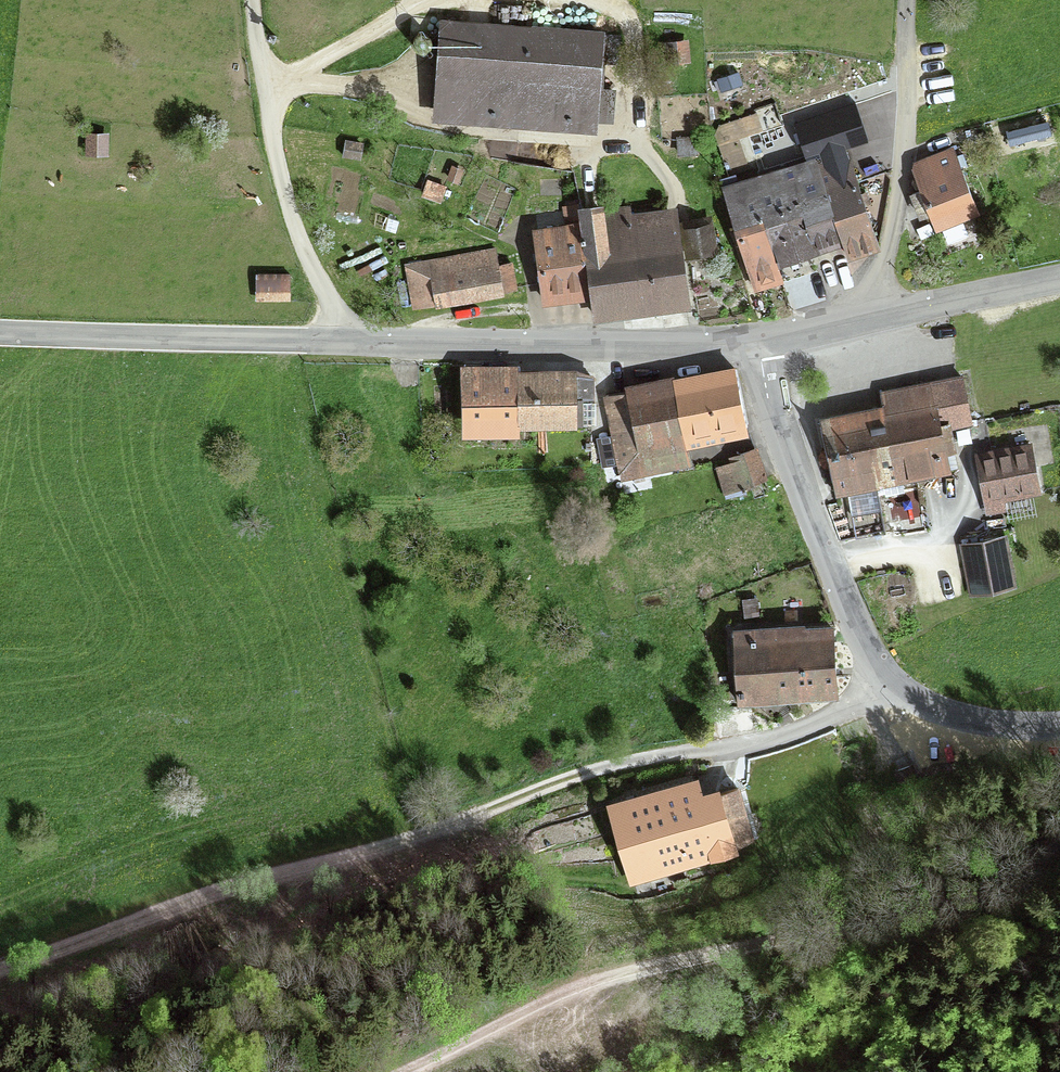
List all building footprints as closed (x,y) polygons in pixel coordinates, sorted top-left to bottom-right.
[(602,33),(441,21),(433,115),(595,128),(602,33)] [(687,36),(660,39),(663,63),(690,60),(687,36)] [(106,135),(85,133),(84,150),(105,152),(106,135)] [(694,135),(674,136),(675,154),(695,153),(694,135)] [(360,143),(344,140),(342,153),(357,156),(360,143)] [(845,149),(724,187),(756,289),(783,281),(776,260),(846,238),(851,254),(876,246),(845,149)] [(951,154),(910,169),(929,225),(971,210),(951,154)] [(451,165),(447,178),(455,181),(460,169),(451,165)] [(426,181),(423,192),(438,198),(442,187),(426,181)] [(571,218),(525,222),(533,302),(586,297),(587,312),(681,302),(671,207),(627,212),(626,205),(601,207),(600,198),(570,201),(571,218)] [(710,219),(678,226),(684,256),(716,250),(710,219)] [(495,251),(405,266),(412,309),(502,295),(495,251)] [(289,276),(255,276),(255,300),(288,301),(289,276)] [(576,368),(464,368),(464,421),(576,421),(576,368)] [(734,369),(602,395),(618,479),(685,466),(681,445),(747,432),(734,369)] [(967,421),(960,379),(882,393),(885,411),(820,422),(833,494),(950,474),(941,426),(967,421)] [(1033,446),(978,453),(985,501),(1040,493),(1033,446)] [(753,450),(730,458),(731,461),(739,484),(762,476),(753,450)] [(739,484),(731,461),(717,465),(724,489),(739,484)] [(1004,538),(962,546),(971,593),(1013,585),(1004,538)] [(833,627),(734,632),(737,700),(837,695),(833,627)] [(692,782),(613,805),(630,878),(730,853),(728,843),(748,838),(738,789),(695,799),(692,782)]
